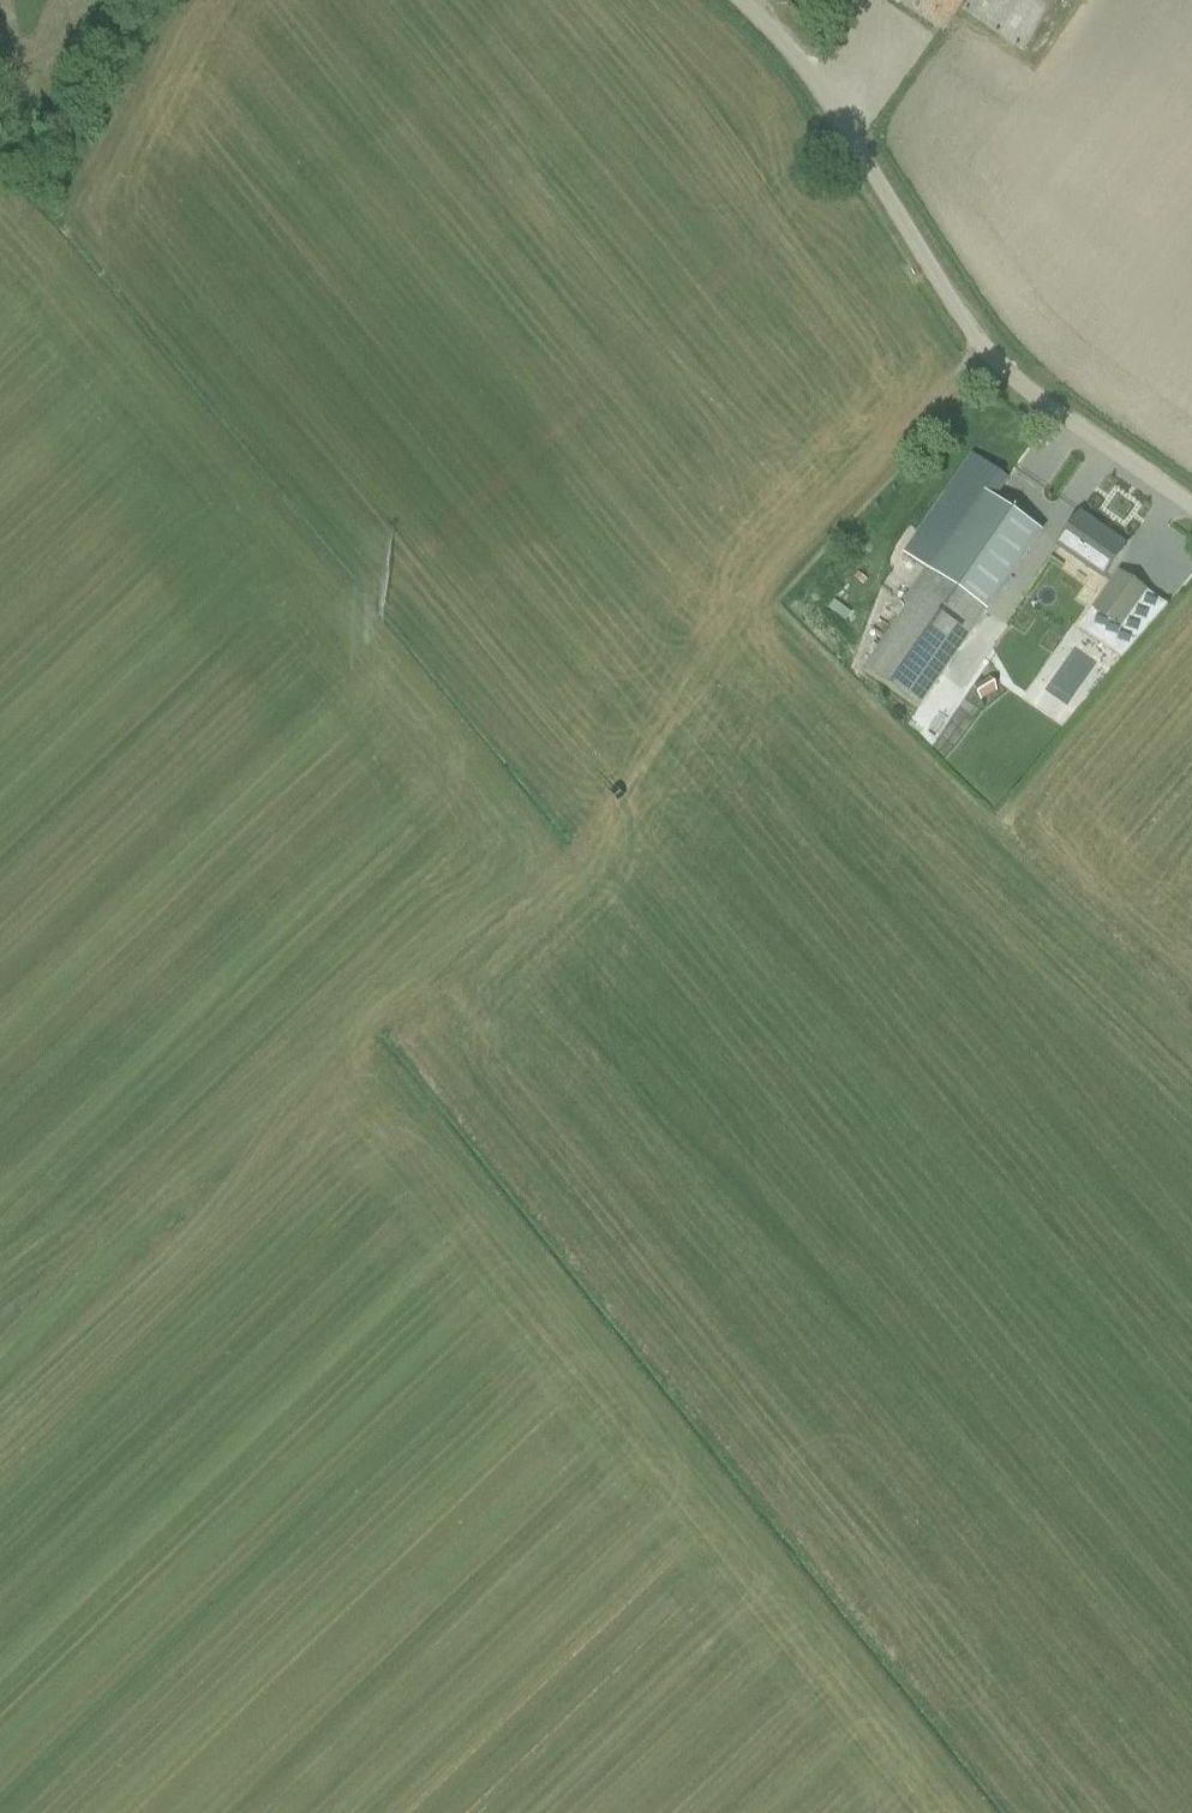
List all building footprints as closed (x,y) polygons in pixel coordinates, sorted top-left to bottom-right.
[(943,33),(959,9),(1022,53),(1059,0),(895,0),(943,33)] [(995,502),(997,500),(1010,481),(970,455),(902,553),(927,570),(903,605),(908,608),(864,670),(919,710),(1042,533),(995,502)] [(1079,519),(1065,539),(1059,547),(1104,578),(1125,548),(1108,536),(1107,538),(1079,519)] [(1119,574),(1093,611),(1114,626),(1100,646),(1121,661),(1167,607),(1149,594),(1119,574)] [(1068,681),(1053,671),(1045,682),(1060,693),(1068,681)] [(986,674),(973,680),(979,693),(992,687),(986,674)]
